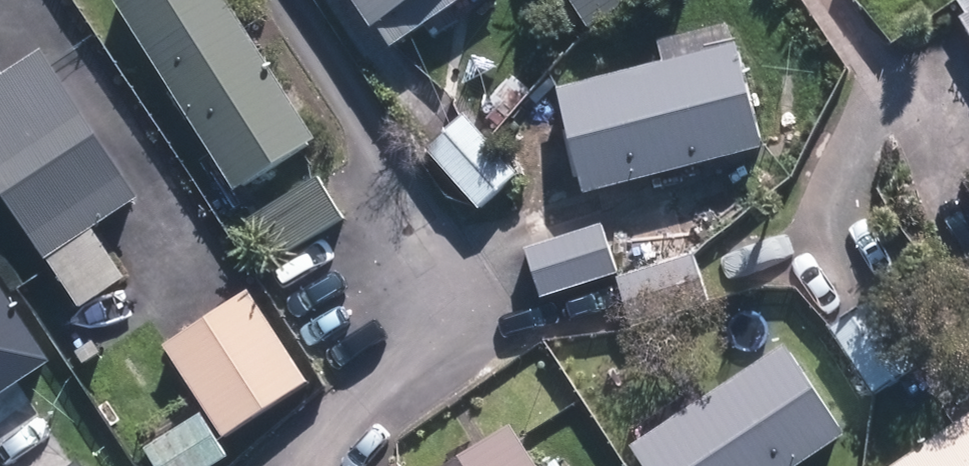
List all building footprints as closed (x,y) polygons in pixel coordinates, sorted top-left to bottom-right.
[(227,190),(307,141),(218,0),(107,0),(227,190)] [(369,29),(373,26),(387,47),(459,0),(350,0),(369,29)] [(618,0),(568,0),(585,28),(621,6),(618,0)] [(956,0),(962,12),(959,14),(968,31),(968,0),(956,0)] [(581,194),(760,148),(735,45),(556,91),(581,194)] [(35,48),(0,70),(0,198),(39,258),(41,257),(74,306),(120,276),(88,226),(133,196),(35,48)] [(525,92),(506,75),(475,109),(493,126),(525,92)] [(473,208),(507,179),(451,117),(418,146),(473,208)] [(317,176),(246,219),(271,261),(342,219),(317,176)] [(601,224),(522,247),(536,293),(616,271),(601,224)] [(627,322),(707,301),(695,256),(616,277),(627,322)] [(0,285),(0,396),(52,362),(0,285)] [(306,383),(248,291),(163,346),(221,436),(306,383)] [(826,327),(869,393),(907,368),(863,302),(826,327)] [(841,436),(782,347),(628,448),(640,465),(796,465),(841,436)] [(884,465),(968,465),(968,409),(884,465)] [(198,413),(142,448),(154,465),(212,465),(225,458),(198,413)] [(511,423),(443,465),(539,465),(511,423)]
